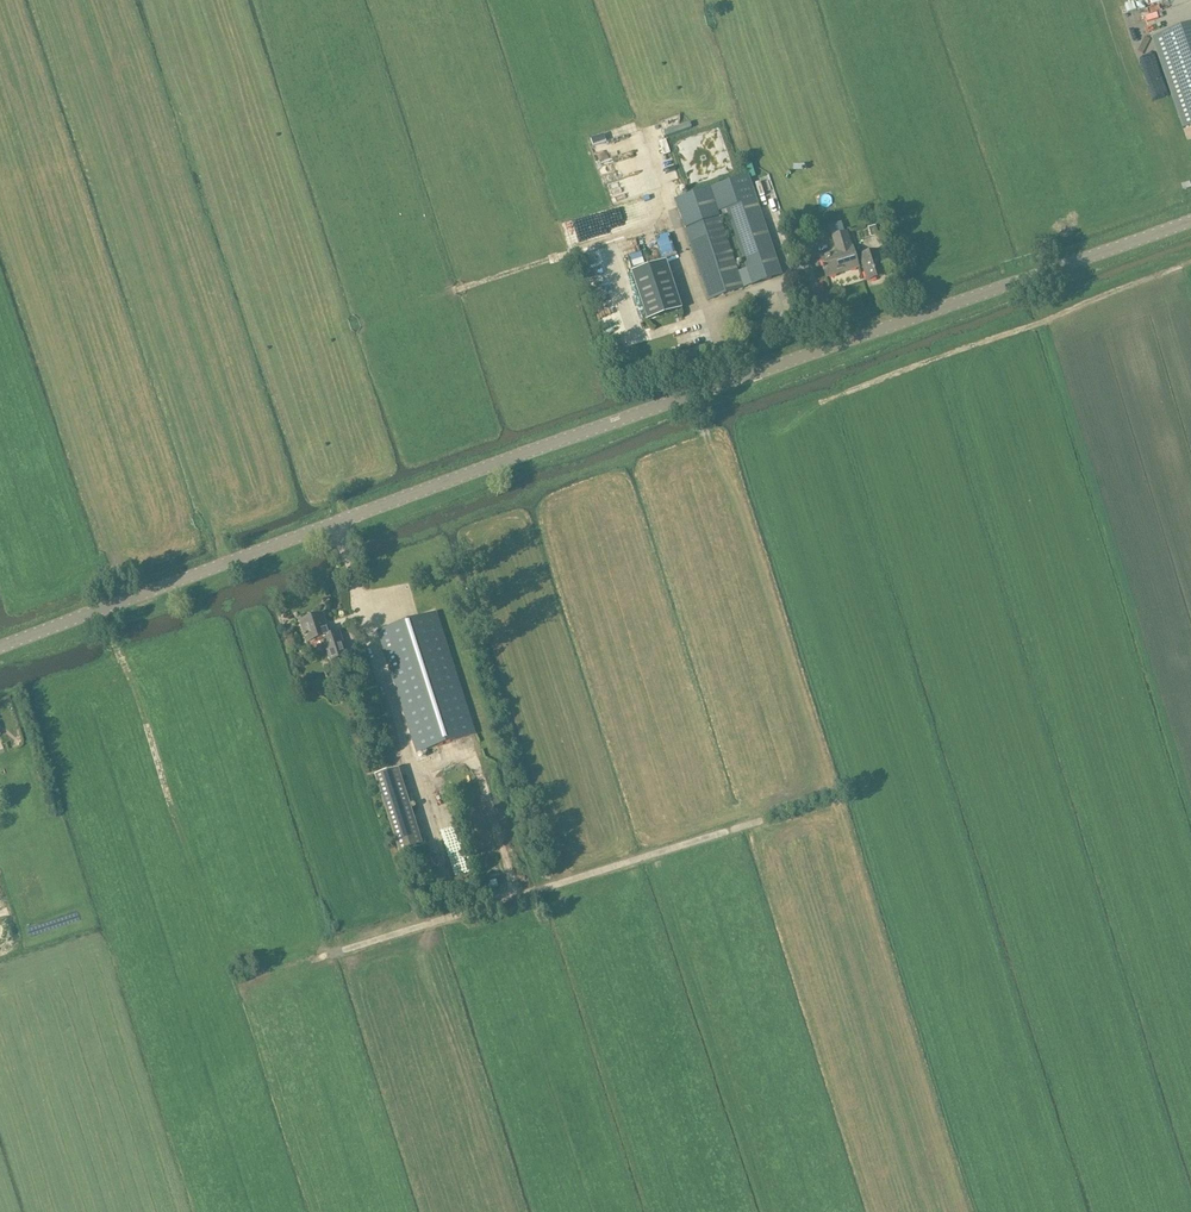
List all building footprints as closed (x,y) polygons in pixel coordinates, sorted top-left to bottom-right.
[(1183,128),(1190,126),(1190,26),(1152,39),(1183,128)] [(710,189),(676,201),(709,300),(782,275),(749,176),(710,189)] [(1190,188),(1190,187),(1190,183),(1181,185),(1183,191),(1190,188)] [(860,257),(856,259),(852,248),(851,248),(846,233),(833,237),(837,252),(821,257),(827,277),(858,268),(855,259),(860,257)] [(878,252),(860,257),(855,259),(858,268),(858,267),(862,265),(867,281),(885,276),(878,252)] [(682,309),(666,262),(632,273),(648,320),(682,309)] [(416,753),(475,734),(437,613),(378,632),(416,753)] [(322,615),(301,621),(307,643),(321,638),(324,650),(326,649),(331,663),(349,657),(341,631),(328,635),(322,615)] [(376,776),(401,855),(423,848),(399,769),(376,776)]
